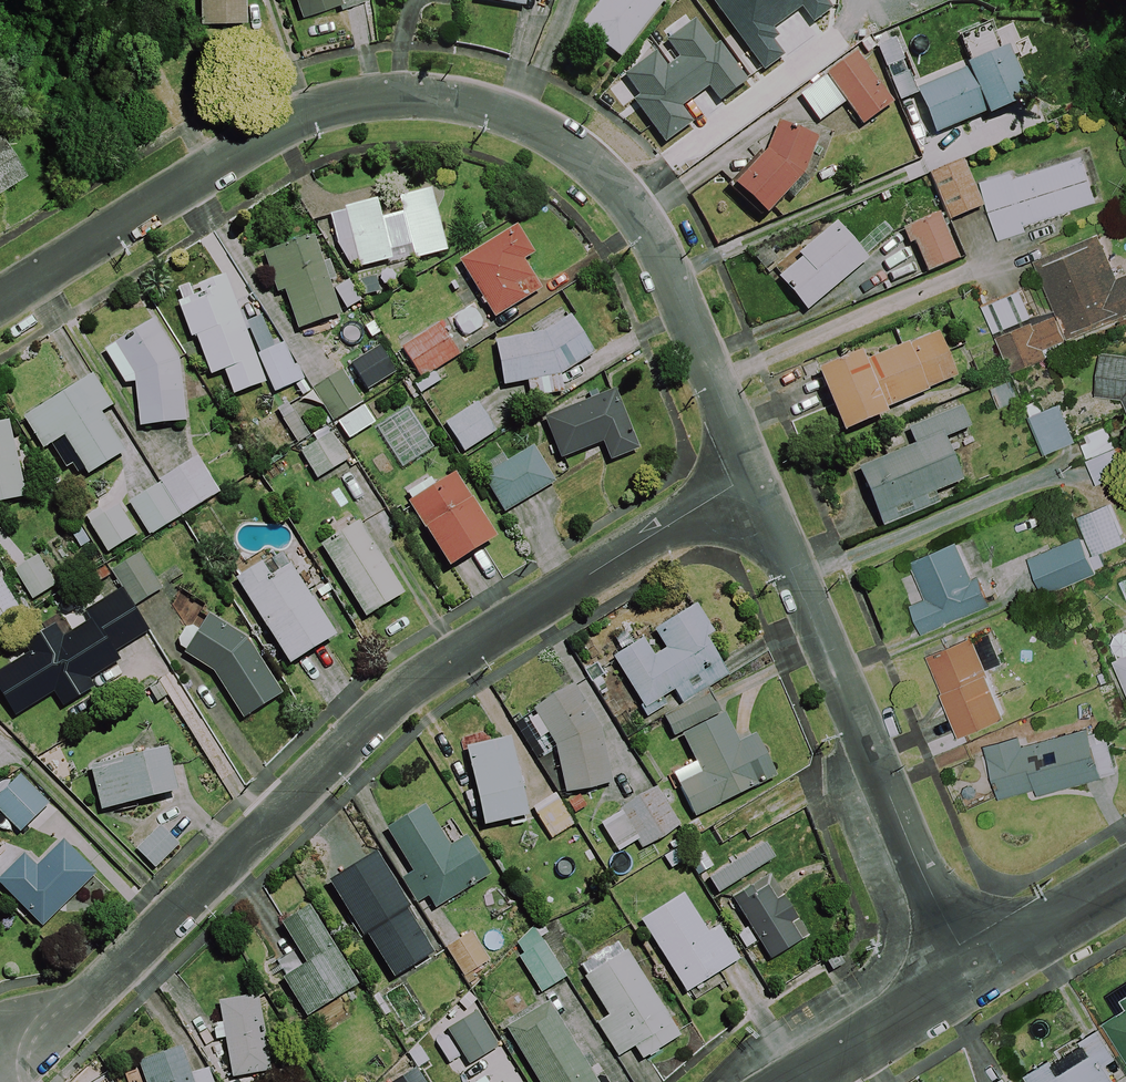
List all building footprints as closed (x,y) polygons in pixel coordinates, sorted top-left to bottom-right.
[(197,26),(240,26),(240,0),(197,0),(197,26)] [(365,0),(291,0),(298,22),(365,0)] [(473,2),(523,9),(525,0),(473,0),(473,2)] [(576,32),(622,62),(662,0),(596,0),(576,32)] [(822,77),(851,54),(822,16),(782,47),(811,85),(822,77)] [(725,105),(787,84),(780,63),(774,65),(761,26),(692,48),(695,58),(678,64),(681,73),(667,77),(686,135),(730,120),(725,105)] [(912,90),(932,136),(983,115),(984,119),(1029,100),(1007,48),(995,53),(985,30),(958,42),(969,67),(912,90)] [(851,54),(822,77),(844,105),(861,127),(893,103),(874,77),(854,52),(851,54)] [(811,85),(795,98),(817,126),(844,105),(822,77),(811,85)] [(816,139),(779,124),(761,159),(734,189),(766,220),(801,176),(816,139)] [(0,141),(0,193),(23,178),(0,141)] [(1031,231),(1029,226),(1100,203),(1084,157),(1014,180),(1013,175),(983,184),(1001,240),(1031,231)] [(962,161),(927,177),(950,224),(984,208),(962,161)] [(446,256),(433,191),(397,198),(401,217),(379,221),(375,202),(342,208),(343,213),(329,215),(336,248),(347,268),(356,266),(357,273),(446,256)] [(939,218),(905,234),(926,276),(960,260),(939,218)] [(865,257),(832,223),(776,278),(809,312),(865,257)] [(532,257),(515,228),(456,262),(491,321),(543,291),(525,261),(532,257)] [(275,300),(287,297),(295,329),(339,318),(318,238),(274,249),(263,252),(275,300)] [(1078,330),(1108,317),(1111,324),(1125,318),(1125,271),(1118,275),(1105,243),(1041,270),(1058,310),(1035,320),(1022,291),(981,308),(1009,374),(1050,356),(1048,351),(1081,337),(1078,330)] [(231,273),(173,291),(188,343),(198,340),(209,377),(223,372),(231,398),(263,388),(270,386),(272,394),(295,387),(284,349),(257,357),(231,273)] [(500,387),(526,384),(528,401),(561,397),(559,380),(591,359),(569,320),(535,339),(495,343),(500,387)] [(122,389),(131,384),(139,431),(185,422),(175,360),(155,323),(102,351),(122,389)] [(440,384),(433,371),(458,357),(440,326),(401,349),(418,380),(421,384),(413,388),(418,397),(440,384)] [(886,416),(884,409),(958,381),(940,333),(866,362),(861,349),(815,366),(841,434),(886,416)] [(1122,398),(1125,407),(1125,354),(1100,351),(1095,395),(1122,398)] [(379,394),(357,360),(310,390),(332,424),(379,394)] [(44,451),(61,440),(87,478),(124,454),(100,418),(113,409),(90,375),(23,420),(44,451)] [(1007,379),(989,387),(1001,418),(1020,410),(1007,379)] [(559,461),(600,443),(607,460),(635,448),(628,431),(611,391),(542,420),(559,461)] [(1054,399),(1028,410),(1047,456),(1073,446),(1054,399)] [(906,424),(916,449),(856,474),(879,531),(967,495),(945,441),(969,432),(957,403),(906,424)] [(496,432),(477,405),(446,427),(464,454),(496,432)] [(0,423),(0,506),(24,501),(8,422),(0,423)] [(1105,432),(1079,442),(1095,485),(1121,475),(1105,432)] [(343,465),(326,436),(297,453),(315,482),(343,465)] [(534,443),(482,472),(506,513),(557,484),(534,443)] [(220,489),(198,456),(130,503),(152,535),(220,489)] [(493,541),(452,477),(435,488),(430,481),(404,498),(449,569),(493,541)] [(1075,515),(1094,555),(1125,540),(1125,528),(1112,498),(1075,515)] [(115,502),(86,521),(106,553),(136,535),(115,502)] [(361,523),(320,546),(363,622),(404,598),(361,523)] [(1077,539),(1030,560),(1044,592),(1092,571),(1077,539)] [(924,637),(941,630),(987,612),(994,609),(981,576),(974,579),(960,543),(913,561),(930,603),(913,610),(924,637)] [(120,590),(82,614),(61,627),(59,623),(22,646),(27,654),(0,670),(0,694),(16,720),(54,697),(61,709),(95,688),(91,682),(121,664),(117,658),(150,637),(132,609),(163,590),(140,554),(109,573),(120,590)] [(286,554),(237,582),(287,668),(335,640),(286,554)] [(37,555),(11,569),(30,602),(55,588),(37,555)] [(0,580),(0,621),(19,607),(0,580)] [(643,639),(609,660),(646,719),(672,703),(675,707),(728,674),(711,648),(714,646),(691,608),(654,631),(642,639),(643,639)] [(171,648),(182,655),(181,657),(211,676),(240,723),(282,697),(247,639),(207,615),(197,630),(186,623),(171,648)] [(978,634),(929,655),(964,738),(1013,717),(978,634)] [(1115,659),(1125,688),(1125,655),(1115,659)] [(579,684),(535,711),(554,750),(563,794),(618,789),(605,724),(579,684)] [(718,694),(661,718),(670,740),(680,736),(697,775),(674,785),(689,820),(776,782),(754,732),(738,739),(718,694)] [(1039,801),(1120,775),(1108,737),(1091,743),(1085,725),(1035,741),(1030,728),(983,743),(1001,800),(1035,789),(1039,801)] [(511,745),(465,756),(482,828),(528,817),(511,745)] [(169,749),(88,769),(99,813),(180,792),(169,749)] [(23,780),(0,799),(0,815),(19,837),(50,811),(23,780)] [(617,857),(637,844),(641,851),(678,828),(654,790),(620,811),(597,825),(617,857)] [(551,798),(531,812),(552,841),(572,827),(551,798)] [(417,899),(428,892),(436,906),(475,885),(473,882),(490,872),(468,832),(450,842),(429,804),(391,826),(415,868),(403,874),(417,899)] [(182,849),(163,828),(136,852),(155,873),(182,849)] [(6,896),(40,930),(97,873),(63,839),(35,868),(24,857),(0,881),(0,890),(6,896)] [(383,850),(334,878),(389,978),(439,950),(383,850)] [(766,879),(733,899),(772,961),(805,941),(766,879)] [(640,923),(687,994),(736,961),(714,927),(704,934),(680,897),(640,923)] [(282,973),(306,1012),(358,981),(311,904),(285,919),(308,958),(282,973)] [(538,927),(512,943),(544,993),(569,977),(538,927)] [(490,959),(473,930),(449,944),(466,973),(490,959)] [(641,1062),(684,1033),(628,950),(622,954),(614,942),(575,969),(606,1015),(594,1023),(618,1059),(633,1049),(641,1062)] [(212,1044),(224,1042),(229,1080),(268,1075),(258,998),(218,1003),(220,1024),(210,1025),(212,1044)] [(509,1034),(537,1081),(593,1081),(549,1010),(509,1034)] [(1104,1023),(1125,1063),(1125,1011),(1104,1023)] [(476,1014),(447,1032),(469,1069),(498,1052),(476,1014)] [(1079,1040),(1026,1074),(1032,1081),(1118,1081),(1106,1064),(1118,1057),(1099,1027),(1079,1040)] [(137,1065),(143,1081),(211,1081),(206,1068),(187,1075),(179,1050),(137,1065)] [(395,1081),(421,1081),(413,1070),(395,1081)]
